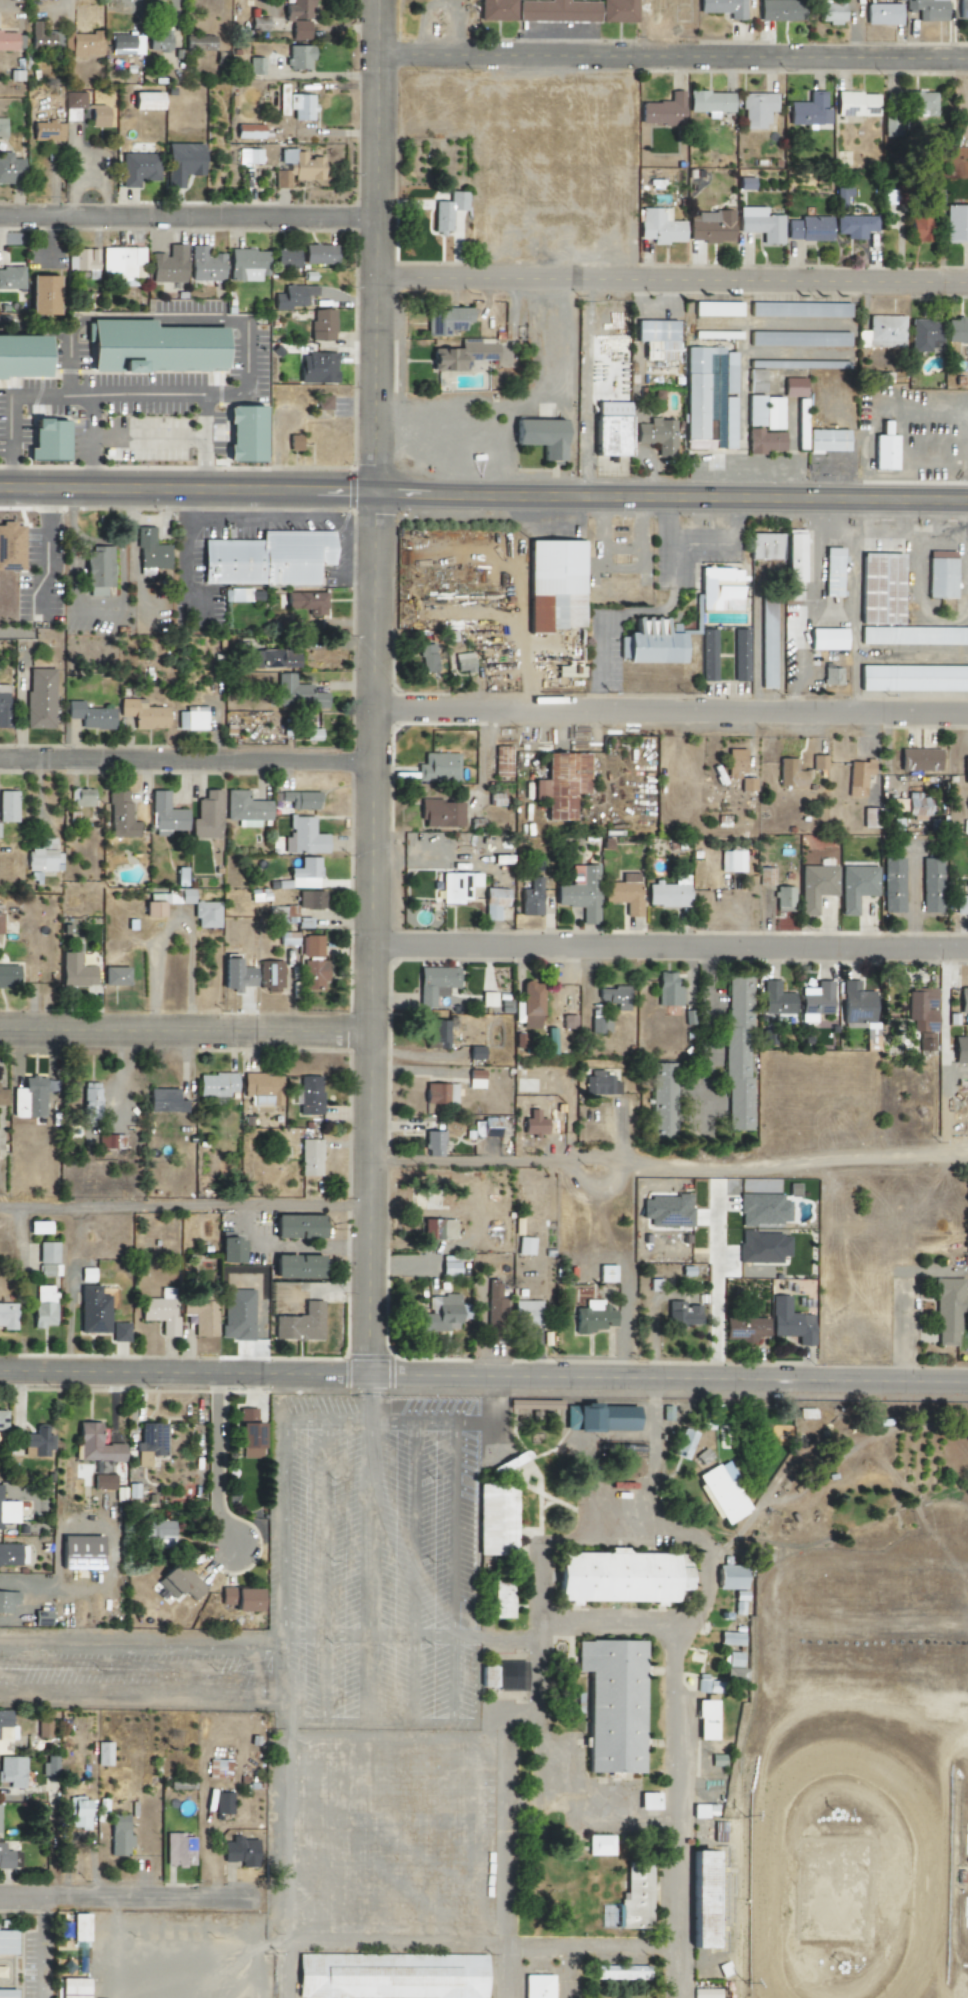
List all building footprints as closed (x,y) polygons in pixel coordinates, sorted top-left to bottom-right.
[(310,20),(311,0),(290,0),(290,4),(283,4),(283,19),(310,20)] [(514,21),(514,0),(479,0),(479,20),(514,21)] [(598,22),(598,1),(567,1),(567,0),(549,0),(549,1),(518,1),(517,20),(598,22)] [(599,21),(635,22),(635,0),(599,0),(599,21)] [(743,0),(697,0),(697,12),(728,13),(728,20),(743,20),(743,0)] [(802,21),(803,0),(758,0),(758,20),(802,21)] [(843,23),(843,0),(819,0),(819,23),(843,23)] [(917,10),(918,21),(945,21),(945,0),(904,0),(904,10),(917,10)] [(957,20),(967,20),(967,0),(958,0),(957,20)] [(864,24),(899,25),(900,4),(865,4),(864,24)] [(28,49),(60,50),(61,32),(41,32),(41,21),(29,20),(28,49)] [(308,40),(309,20),(290,20),(290,40),(308,40)] [(147,50),(172,51),(172,27),(161,27),(161,36),(147,35),(147,50)] [(101,57),(101,30),(91,30),(91,34),(69,33),(69,56),(101,57)] [(14,32),(0,32),(0,50),(14,50),(14,32)] [(142,55),(142,34),(110,34),(110,54),(142,55)] [(214,36),(185,35),(184,49),(213,50),(214,36)] [(308,69),(308,61),(311,61),(312,45),(287,45),(287,69),(308,69)] [(263,75),(263,57),(248,57),(248,75),(263,75)] [(277,115),(289,115),(289,120),(312,120),(313,94),(285,94),(286,83),(277,83),(277,115)] [(638,101),(638,124),(682,125),(683,90),(669,90),(668,102),(638,101)] [(934,116),(934,91),(909,90),(908,115),(934,116)] [(63,120),(78,121),(78,107),(85,108),(86,92),(64,91),(63,120)] [(161,110),(161,92),(132,91),(131,109),(161,110)] [(705,112),(705,119),(716,119),(716,112),(731,112),(732,92),(687,91),(687,112),(705,112)] [(825,91),(808,91),(808,102),(788,102),(788,124),(829,125),(829,109),(824,109),(825,91)] [(835,115),(876,116),(877,93),(835,92),(835,115)] [(776,93),(742,93),(742,129),(767,129),(767,112),(775,112),(776,93)] [(107,128),(108,105),(89,105),(89,128),(107,128)] [(898,137),(899,116),(883,115),(883,136),(898,137)] [(62,122),(33,122),(33,140),(62,141),(62,122)] [(262,139),(262,124),(235,124),(234,138),(262,139)] [(164,188),(182,188),(182,175),(202,174),(201,143),(164,144),(164,188)] [(237,163),(261,164),(261,149),(238,149),(237,163)] [(322,180),(322,157),(304,157),(304,150),(279,150),(279,163),(287,163),(286,171),(273,171),(273,188),(290,188),(290,179),(322,180)] [(21,159),(10,158),(10,152),(0,152),(0,183),(20,184),(21,159)] [(120,154),(120,187),(138,187),(138,180),(157,180),(156,153),(120,154)] [(752,178),(738,178),(738,189),(753,189),(752,178)] [(851,187),(835,188),(835,206),(845,206),(845,196),(851,196),(851,187)] [(432,232),(450,233),(451,210),(465,211),(466,192),(448,191),(448,202),(433,201),(432,232)] [(883,204),(894,203),(894,193),(883,193),(883,204)] [(944,205),(945,242),(967,242),(967,205),(944,205)] [(782,215),(764,215),(765,207),(738,206),(737,232),(761,232),(760,245),(781,245),(782,215)] [(683,243),(683,221),(668,221),(668,208),(638,207),(638,238),(651,239),(651,243),(683,243)] [(732,211),(696,211),(696,220),(688,219),(687,240),(702,240),(702,242),(731,243),(732,211)] [(875,216),(835,215),(834,234),(844,234),(844,239),(863,240),(864,231),(875,231),(875,216)] [(929,215),(909,215),(908,241),(928,241),(929,215)] [(785,240),(830,240),(830,216),(797,216),(797,220),(786,220),(785,240)] [(185,245),(166,244),(166,253),(150,253),(150,282),(184,282),(185,245)] [(223,281),(223,254),(206,253),(207,245),(190,245),(189,280),(223,281)] [(303,264),(335,264),(335,245),(303,245),(303,264)] [(101,272),(118,272),(118,286),(136,286),(136,279),(143,278),(143,247),(101,248),(101,272)] [(267,250),(229,249),(228,281),(260,281),(260,275),(266,275),(267,250)] [(97,250),(67,250),(67,270),(87,271),(86,280),(96,280),(97,250)] [(298,250),(275,251),(276,269),(298,268),(298,250)] [(0,268),(0,289),(23,288),(22,267),(0,268)] [(28,315),(55,315),(56,275),(28,275),(28,315)] [(749,316),(849,317),(849,303),(749,302),(749,316)] [(471,308),(426,309),(427,336),(447,336),(447,331),(464,330),(464,323),(471,323),(471,308)] [(310,309),(309,340),(333,340),(334,309),(310,309)] [(903,316),(868,315),(868,331),(858,331),(858,347),(903,347),(903,316)] [(222,327),(151,327),(151,320),(89,319),(88,370),(222,371),(222,327)] [(945,342),(967,343),(967,320),(962,320),(962,319),(945,319),(945,342)] [(676,321),(635,320),(634,341),(643,341),(643,360),(676,360),(676,321)] [(909,352),(928,352),(928,347),(940,348),(940,320),(909,320),(909,352)] [(848,333),(748,331),(748,346),(848,347),(848,333)] [(41,377),(41,335),(0,335),(0,377),(41,377)] [(496,360),(496,343),(459,343),(459,348),(430,348),(430,371),(468,371),(468,360),(496,360)] [(705,439),(707,347),(685,347),(684,449),(712,449),(712,439),(705,439)] [(336,383),(335,353),(298,354),(299,384),(336,383)] [(765,370),(748,369),(747,393),(764,393),(765,370)] [(805,396),(805,378),(783,378),(783,396),(805,396)] [(331,396),(317,395),(317,410),(330,410),(331,396)] [(747,426),(763,426),(764,396),(747,395),(747,426)] [(782,398),(765,397),(764,430),(781,430),(782,398)] [(628,402),(593,402),(593,455),(627,456),(628,402)] [(261,462),(262,406),(226,406),(226,462),(261,462)] [(564,420),(513,419),(513,444),(541,445),(541,460),(563,461),(564,420)] [(674,419),(648,419),(648,424),(634,424),(634,443),(656,444),(656,456),(674,457),(674,419)] [(65,420),(30,420),(30,449),(26,449),(26,460),(65,460),(65,420)] [(873,469),(896,470),(896,435),(888,435),(888,421),(882,421),(882,435),(873,435),(873,469)] [(733,449),(733,428),(723,428),(724,449),(733,449)] [(747,453),(784,452),(784,433),(762,433),(762,429),(747,429),(747,453)] [(847,430),(806,430),(806,452),(847,451),(847,430)] [(299,451),(299,435),(287,435),(287,450),(299,451)] [(12,526),(12,522),(0,521),(0,570),(21,571),(22,526),(12,526)] [(168,568),(168,545),(153,545),(153,527),(136,527),(136,568),(168,568)] [(802,582),(803,530),(786,529),(786,582),(802,582)] [(317,585),(317,565),(332,565),(332,532),(260,530),(260,540),(202,540),(201,584),(317,585)] [(781,560),(781,534),(750,533),(749,559),(781,560)] [(582,540),(527,540),(527,633),(546,633),(546,628),(581,628),(582,540)] [(86,596),(105,596),(105,587),(111,587),(111,546),(86,547),(86,596)] [(859,624),(900,625),(901,554),(860,554),(859,624)] [(845,564),(845,556),(824,556),(823,596),(840,597),(841,563),(845,564)] [(954,599),(955,558),(927,558),(926,598),(954,599)] [(739,611),(739,569),(700,568),(699,610),(739,611)] [(224,602),(254,602),(254,589),(223,590),(224,602)] [(325,593),(286,592),(285,609),(303,609),(303,626),(319,627),(319,615),(324,615),(325,593)] [(774,688),(775,603),(761,603),(759,688),(774,688)] [(681,663),(681,633),(663,633),(663,619),(632,619),(632,635),(619,634),(618,662),(681,663)] [(860,627),(860,644),(967,645),(967,627),(860,627)] [(845,628),(809,628),(808,649),(844,649),(845,628)] [(701,681),(718,681),(717,629),(700,629),(701,681)] [(732,681),(748,681),(748,629),(733,629),(732,681)] [(435,672),(435,644),(420,644),(421,673),(435,672)] [(297,650),(252,651),(253,668),(297,667),(297,650)] [(472,672),(472,653),(453,653),(454,672),(472,672)] [(841,668),(832,668),(832,664),(823,664),(823,685),(841,685),(841,668)] [(967,691),(967,666),(859,665),(858,691),(967,691)] [(556,676),(580,677),(580,667),(557,666),(556,676)] [(53,669),(26,668),(25,728),(52,729),(53,669)] [(293,674),(276,673),(275,706),(326,707),(326,693),(310,693),(310,685),(293,684),(293,674)] [(144,699),(118,699),(118,716),(132,717),(132,728),(167,729),(167,707),(144,707),(144,699)] [(113,709),(82,708),(82,701),(66,701),(65,718),(80,719),(80,728),(113,729),(113,709)] [(205,707),(184,706),(184,712),(177,711),(177,730),(205,730),(205,707)] [(320,729),(304,728),(304,740),(319,740),(320,729)] [(511,747),(494,746),(493,777),(510,778),(511,747)] [(743,749),(726,749),(726,778),(742,779),(743,749)] [(938,749),(898,749),(898,771),(939,770),(938,749)] [(457,753),(423,753),(423,765),(416,765),(416,781),(458,781),(457,753)] [(572,821),(573,794),(587,794),(587,754),(545,753),(545,780),(532,780),(532,798),(545,798),(545,820),(572,821)] [(811,769),(825,770),(826,755),(811,755),(811,769)] [(777,787),(804,787),(805,771),(795,771),(796,758),(778,758),(777,787)] [(872,762),(847,761),(847,797),(864,798),(865,775),(872,775),(872,762)] [(740,791),(754,792),(754,778),(740,778),(740,791)] [(92,807),(92,789),(70,789),(70,806),(92,807)] [(219,789),(203,790),(204,800),(195,800),(195,819),(189,819),(190,839),(220,839),(219,789)] [(185,810),(167,810),(167,790),(151,790),(151,837),(168,836),(168,831),(186,831),(185,810)] [(269,800),(248,801),(248,790),(225,790),(225,820),(236,820),(237,827),(258,827),(258,821),(269,821),(269,800)] [(15,822),(16,791),(0,791),(0,822),(15,822)] [(128,791),(108,791),(108,837),(138,837),(138,822),(128,822),(128,791)] [(290,809),(317,810),(317,793),(279,792),(279,801),(290,801),(290,809)] [(927,797),(920,798),(920,793),(907,793),(908,821),(928,821),(927,797)] [(503,806),(503,794),(489,794),(489,806),(503,806)] [(892,812),(905,811),(904,798),(892,799),(892,812)] [(461,801),(420,800),(419,827),(461,828),(461,801)] [(877,808),(863,808),(863,834),(877,834),(877,808)] [(282,853),(325,854),(325,834),(312,834),(312,816),(288,816),(288,837),(283,837),(282,853)] [(54,838),(37,838),(38,849),(25,849),(26,872),(61,871),(60,853),(55,853),(54,838)] [(743,872),(743,851),(719,851),(719,872),(743,872)] [(317,858),(298,857),(298,868),(288,868),(288,888),(317,888),(317,858)] [(882,913),(903,913),(904,858),(882,858),(882,913)] [(942,913),(941,859),(920,859),(921,913),(942,913)] [(555,885),(555,907),(581,907),(581,925),(597,925),(597,866),(580,866),(580,885),(555,885)] [(836,866),(800,866),(799,915),(816,916),(816,895),(836,895),(836,866)] [(840,866),(840,916),(856,916),(857,896),(876,896),(877,866),(840,866)] [(440,903),(468,903),(469,887),(479,887),(480,873),(440,873),(440,903)] [(639,873),(621,873),(621,882),(603,882),(602,902),(625,903),(625,916),(639,916),(639,873)] [(688,907),(688,875),(677,875),(676,883),(647,883),(646,906),(688,907)] [(540,916),(541,877),(529,877),(528,889),(519,889),(519,915),(540,916)] [(967,878),(967,896),(954,895),(954,914),(967,914),(967,878)] [(775,911),(792,911),(793,887),(775,887),(775,911)] [(498,921),(498,907),(506,907),(507,889),(484,888),(483,920),(498,921)] [(192,903),(192,889),(147,889),(147,903),(192,903)] [(322,909),(323,892),(298,891),(297,909),(322,909)] [(162,917),(161,902),(142,902),(143,917),(162,917)] [(218,902),(194,902),(193,928),(218,928),(218,902)] [(321,957),(321,936),(302,935),(301,956),(321,957)] [(60,986),(94,986),(93,966),(78,966),(78,953),(59,953),(60,986)] [(282,991),(282,961),(257,961),(257,970),(265,970),(264,991),(282,991)] [(325,961),(302,961),(303,990),(325,989),(325,961)] [(17,966),(0,966),(0,988),(2,988),(2,985),(17,985),(17,966)] [(457,967),(418,966),(417,1007),(433,1008),(433,996),(447,997),(447,988),(457,988),(457,967)] [(127,967),(102,967),(102,985),(127,986),(127,967)] [(680,1006),(681,987),(674,986),(674,972),(657,972),(657,1005),(680,1006)] [(749,977),(725,977),(725,1131),(750,1131),(749,977)] [(841,981),(843,1023),(873,1022),(871,991),(860,991),(859,980),(841,981)] [(778,993),(778,981),(762,981),(762,1014),(770,1014),(770,1020),(793,1021),(794,993),(778,993)] [(816,988),(800,988),(801,1022),(815,1022),(815,1014),(832,1013),(831,981),(816,981),(816,988)] [(520,1028),(539,1028),(540,983),(521,982),(520,1028)] [(597,988),(597,1003),(614,1003),(615,1011),(628,1011),(627,988),(597,988)] [(935,990),(907,989),(906,1022),(912,1022),(912,1032),(934,1032),(935,990)] [(958,1013),(967,1014),(967,989),(959,989),(958,1013)] [(495,1006),(495,992),(481,992),(480,1006),(495,1006)] [(574,1016),(561,1016),(561,1029),(574,1029),(574,1016)] [(609,1018),(589,1018),(589,1033),(609,1033),(609,1018)] [(425,1049),(447,1048),(447,1020),(425,1020),(425,1049)] [(877,1043),(876,1023),(850,1024),(850,1028),(865,1028),(866,1044),(877,1043)] [(918,1051),(932,1052),(933,1033),(918,1033),(918,1051)] [(515,1048),(528,1047),(527,1034),(514,1034),(515,1048)] [(482,1046),(468,1047),(468,1060),(482,1059),(482,1046)] [(674,1063),(650,1064),(651,1140),(675,1140),(674,1063)] [(482,1089),(482,1070),(467,1070),(467,1088),(482,1089)] [(619,1082),(613,1082),(613,1077),(603,1077),(602,1070),(585,1071),(585,1095),(619,1095),(619,1082)] [(236,1074),(197,1074),(196,1097),(227,1097),(227,1092),(235,1092),(236,1074)] [(280,1074),(242,1074),(242,1096),(251,1096),(251,1106),(280,1105),(280,1074)] [(298,1115),(321,1115),(320,1076),(298,1076),(298,1115)] [(11,1089),(11,1118),(43,1117),(43,1077),(22,1077),(22,1088),(11,1089)] [(99,1083),(81,1083),(80,1123),(97,1123),(99,1083)] [(455,1105),(456,1085),(424,1084),(423,1104),(455,1105)] [(146,1112),(185,1113),(185,1101),(176,1101),(176,1089),(147,1089),(146,1112)] [(471,1122),(472,1137),(506,1136),(506,1117),(480,1118),(480,1121),(471,1122)] [(522,1133),(559,1134),(559,1120),(522,1119),(522,1133)] [(442,1132),(424,1131),(424,1157),(441,1157),(442,1132)] [(97,1150),(123,1149),(122,1135),(96,1136),(97,1150)] [(300,1177),(321,1176),(320,1140),(299,1140),(300,1177)] [(787,1197),(797,1197),(797,1184),(788,1184),(787,1197)] [(781,1194),(739,1194),(739,1225),(790,1225),(789,1201),(781,1201),(781,1194)] [(649,1227),(690,1228),(690,1197),(641,1196),(641,1219),(649,1219),(649,1227)] [(321,1217),(272,1215),(271,1238),(320,1239),(321,1217)] [(455,1220),(421,1220),(421,1240),(454,1240),(455,1220)] [(241,1241),(233,1241),(233,1232),(218,1232),(218,1263),(241,1264),(241,1241)] [(739,1233),(738,1263),(780,1263),(780,1257),(789,1257),(789,1234),(739,1233)] [(516,1255),(531,1255),(532,1238),(516,1237),(516,1255)] [(55,1242),(37,1243),(38,1276),(55,1276),(55,1242)] [(320,1256),(272,1256),(272,1279),(320,1279),(320,1256)] [(457,1276),(458,1262),(440,1262),(440,1276),(457,1276)] [(614,1266),(597,1265),(597,1282),(614,1282),(614,1266)] [(659,1279),(648,1279),(649,1291),(659,1291),(659,1279)] [(962,1279),(934,1279),(934,1346),(957,1346),(957,1313),(967,1313),(967,1297),(962,1297),(962,1279)] [(505,1299),(499,1299),(500,1284),(487,1283),(485,1326),(504,1327),(505,1299)] [(54,1286),(33,1285),(32,1327),(53,1327),(54,1286)] [(78,1333),(108,1333),(108,1295),(98,1295),(98,1286),(78,1286),(78,1333)] [(140,1320),(160,1321),(160,1337),(177,1337),(177,1317),(172,1317),(172,1288),(159,1288),(159,1299),(140,1299),(140,1320)] [(252,1340),(252,1289),(221,1290),(222,1340),(252,1340)] [(457,1295),(428,1295),(428,1314),(413,1314),(413,1332),(458,1332),(457,1295)] [(811,1314),(789,1314),(789,1295),(770,1296),(770,1337),(795,1336),(796,1347),(812,1346),(811,1314)] [(272,1340),(321,1341),(321,1302),(303,1301),(302,1317),(273,1317),(272,1340)] [(540,1301),(513,1301),(513,1325),(540,1325),(540,1301)] [(573,1334),(590,1334),(591,1328),(613,1329),(614,1310),(606,1310),(607,1302),(584,1301),(583,1308),(574,1308),(573,1334)] [(181,1316),(193,1316),(193,1337),(215,1337),(215,1302),(181,1302),(181,1316)] [(699,1324),(698,1306),(683,1306),(683,1302),(667,1302),(667,1325),(699,1324)] [(0,1304),(0,1327),(1,1327),(1,1331),(13,1331),(14,1304),(0,1304)] [(766,1320),(723,1319),(723,1342),(757,1342),(757,1337),(766,1338),(766,1320)] [(111,1342),(128,1342),(128,1323),(111,1323),(111,1342)] [(560,1409),(560,1400),(519,1399),(519,1408),(560,1409)] [(634,1430),(635,1406),(595,1405),(595,1404),(564,1404),(564,1429),(634,1430)] [(260,1458),(260,1422),(254,1422),(254,1408),(238,1407),(237,1457),(260,1458)] [(123,1444),(98,1444),(99,1422),(77,1422),(76,1460),(123,1461),(123,1444)] [(165,1423),(139,1422),(139,1443),(135,1443),(135,1467),(149,1467),(149,1455),(164,1455),(165,1423)] [(32,1456),(49,1456),(50,1434),(45,1434),(45,1424),(34,1424),(33,1433),(22,1433),(22,1446),(32,1446),(32,1456)] [(695,1433),(680,1427),(670,1454),(685,1460),(695,1433)] [(696,1476),(723,1525),(751,1509),(724,1460),(696,1476)] [(113,1475),(92,1474),(91,1489),(113,1489),(113,1475)] [(476,1553),(514,1553),(515,1484),(477,1484),(476,1553)] [(47,1496),(31,1496),(31,1515),(46,1515),(47,1496)] [(16,1501),(0,1501),(0,1523),(16,1523),(16,1501)] [(173,1521),(146,1520),(145,1538),(158,1538),(157,1547),(172,1547),(173,1521)] [(100,1569),(100,1535),(59,1534),(59,1568),(100,1569)] [(19,1566),(19,1543),(0,1544),(0,1566),(19,1566)] [(687,1553),(624,1552),(624,1547),(607,1547),(606,1552),(555,1551),(554,1600),(567,1601),(567,1605),(577,1605),(577,1600),(673,1602),(673,1589),(686,1590),(687,1553)] [(182,1591),(192,1601),(204,1589),(173,1560),(157,1576),(177,1596),(182,1591)] [(716,1589),(743,1590),(744,1565),(716,1565),(716,1589)] [(492,1618),(510,1618),(511,1580),(492,1580),(492,1618)] [(259,1611),(259,1588),(219,1588),(219,1605),(231,1605),(231,1610),(259,1611)] [(10,1613),(10,1605),(17,1605),(17,1592),(0,1592),(0,1613),(10,1613)] [(718,1644),(741,1645),(742,1633),(718,1632),(718,1644)] [(641,1640),(575,1639),(575,1672),(586,1672),(585,1772),(640,1773),(641,1640)] [(740,1652),(725,1652),(724,1679),(744,1680),(744,1668),(740,1668),(740,1652)] [(523,1662),(495,1663),(496,1691),(524,1690),(523,1662)] [(706,1674),(696,1674),(696,1692),(718,1693),(719,1681),(706,1680),(706,1674)] [(695,1739),(715,1740),(716,1700),(696,1700),(695,1739)] [(0,1710),(0,1754),(9,1754),(9,1726),(8,1726),(8,1710),(0,1710)] [(36,1737),(49,1738),(50,1720),(36,1720),(36,1737)] [(110,1742),(96,1742),(95,1765),(110,1765),(110,1742)] [(23,1757),(0,1756),(0,1781),(7,1782),(7,1788),(23,1788),(23,1757)] [(56,1756),(42,1756),(42,1775),(56,1775),(56,1756)] [(230,1792),(214,1792),(214,1813),(230,1813),(230,1792)] [(658,1809),(658,1792),(638,1792),(638,1810),(658,1809)] [(88,1829),(89,1797),(69,1797),(68,1828),(88,1829)] [(108,1855),(126,1856),(127,1848),(131,1848),(131,1836),(127,1836),(128,1815),(109,1815),(108,1855)] [(183,1833),(164,1832),(164,1866),(193,1866),(193,1837),(183,1837),(183,1833)] [(613,1835),(587,1835),(586,1855),(612,1855),(613,1835)] [(221,1841),(221,1862),(239,1862),(239,1867),(257,1867),(256,1839),(240,1840),(240,1836),(229,1836),(229,1841),(221,1841)] [(0,1842),(0,1867),(10,1867),(10,1850),(2,1851),(2,1842),(0,1842)] [(689,1948),(708,1948),(709,1850),(690,1850),(689,1948)] [(648,1928),(649,1863),(625,1862),(624,1900),(619,1900),(619,1928),(648,1928)] [(596,1928),(615,1927),(615,1903),(596,1904),(596,1928)] [(70,1941),(87,1941),(88,1914),(71,1913),(70,1941)] [(0,1930),(0,1954),(13,1954),(14,1930),(0,1930)] [(296,1954),(296,1997),(301,1997),(484,1997),(484,1954),(296,1954)] [(648,1966),(594,1965),(593,1979),(647,1980),(648,1966)] [(551,1975),(522,1975),(522,1997),(551,1997),(551,1975)] [(87,1978),(59,1978),(59,1997),(87,1997),(87,1978)] [(720,1989),(692,1989),(692,1997),(720,1997),(720,1989)] [(14,1990),(0,1990),(0,1997),(14,1997),(14,1990)]
